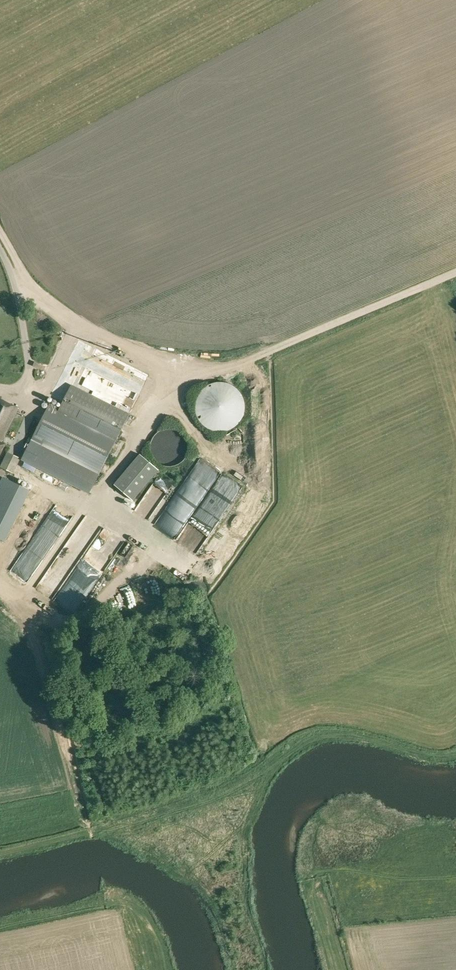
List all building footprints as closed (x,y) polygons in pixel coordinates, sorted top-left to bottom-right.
[(118,382),(110,379),(115,368),(92,358),(80,385),(111,398),(118,382)] [(64,373),(72,366),(66,360),(59,366),(64,373)] [(216,432),(217,432),(218,432),(219,432),(220,432),(221,432),(222,432),(223,431),(224,431),(225,431),(226,431),(227,430),(228,430),(229,430),(230,429),(231,429),(232,428),(233,428),(233,427),(234,427),(235,426),(236,425),(237,424),(238,423),(238,422),(239,422),(239,421),(240,420),(240,419),(241,419),(241,418),(241,417),(242,416),(242,415),(243,414),(243,413),(243,412),(243,411),(243,410),(243,409),(243,408),(243,407),(243,406),(243,405),(243,404),(243,403),(243,402),(243,401),(243,400),(242,399),(242,398),(241,397),(241,396),(241,395),(240,395),(240,394),(239,393),(238,392),(238,391),(237,391),(237,390),(236,389),(235,389),(235,388),(234,388),(233,387),(232,386),(231,386),(230,385),(229,384),(228,384),(227,384),(226,384),(226,383),(225,383),(224,383),(223,383),(222,383),(221,382),(220,382),(219,382),(218,382),(217,382),(216,382),(215,383),(214,383),(213,383),(212,383),(211,384),(210,384),(209,384),(208,385),(207,385),(206,386),(205,387),(204,387),(203,388),(202,389),(201,389),(201,390),(200,391),(199,392),(199,393),(198,393),(198,394),(197,395),(196,396),(196,397),(196,398),(195,399),(195,400),(195,401),(194,402),(194,403),(194,404),(194,405),(194,406),(194,407),(194,408),(194,409),(194,410),(194,411),(194,412),(195,413),(195,414),(195,415),(195,416),(196,416),(196,417),(196,418),(197,419),(198,420),(198,421),(199,422),(200,423),(200,424),(201,424),(201,425),(202,426),(203,426),(203,427),(204,427),(205,428),(206,428),(206,429),(207,429),(208,429),(209,430),(210,430),(211,431),(212,431),(213,431),(214,431),(215,432),(216,432)] [(32,462),(90,493),(116,440),(130,414),(71,384),(59,409),(49,404),(31,440),(40,444),(32,462)] [(0,454),(5,444),(1,442),(17,408),(0,400),(0,454)] [(22,413),(24,414),(23,417),(25,419),(31,409),(26,407),(22,413)] [(165,466),(170,466),(173,466),(179,463),(182,461),(184,459),(186,457),(187,453),(188,449),(188,444),(186,440),(184,435),(180,432),(174,429),(169,428),(163,429),(159,431),(156,434),(153,437),(151,441),(150,446),(150,452),(152,456),(154,459),(157,463),(162,465),(165,466)] [(207,430),(201,434),(207,443),(213,440),(207,430)] [(127,448),(129,441),(123,439),(120,446),(127,448)] [(158,470),(140,454),(114,485),(132,501),(158,470)] [(2,520),(16,526),(21,513),(7,508),(2,520)] [(23,549),(15,561),(33,573),(57,537),(50,533),(44,542),(29,532),(23,541),(31,547),(27,552),(23,549)] [(82,606),(109,567),(92,556),(62,599),(72,605),(74,601),(82,606)]
